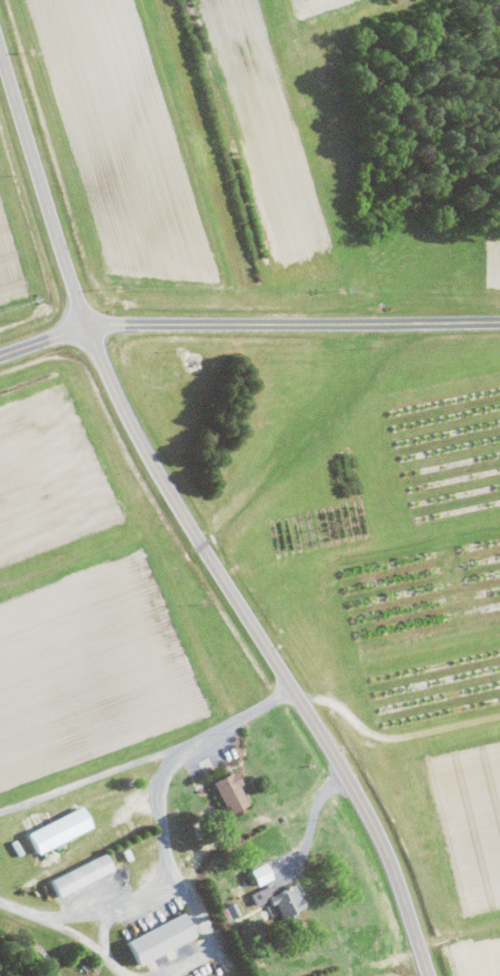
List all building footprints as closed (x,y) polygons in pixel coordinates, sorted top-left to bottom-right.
[(215,783),(233,815),(252,804),(242,786),(246,783),(238,770),(215,783)] [(31,830),(41,852),(96,829),(87,807),(31,830)] [(117,870),(109,853),(54,879),(63,896),(117,870)] [(275,878),(268,862),(253,869),(260,885),(275,878)] [(257,905),(275,897),(284,919),(309,908),(298,883),(279,892),(275,883),(252,893),(257,905)] [(243,914),(237,902),(227,907),(234,919),(243,914)] [(127,940),(138,965),(200,937),(189,912),(127,940)]
